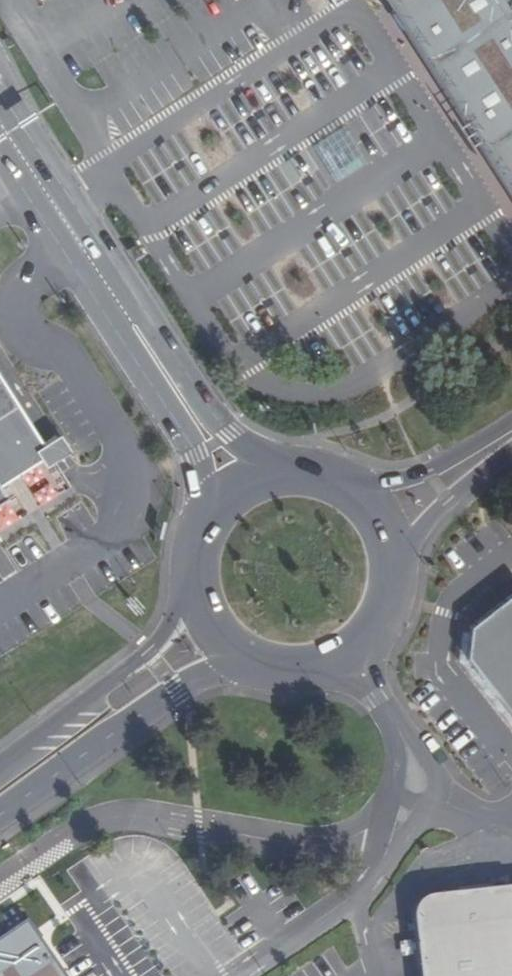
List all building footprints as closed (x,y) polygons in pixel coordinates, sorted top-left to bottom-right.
[(462,121),(511,198),(511,0),(384,0),(434,78),(447,97),(462,121)] [(8,504),(0,491),(51,459),(0,380),(0,509),(8,504)] [(469,625),(465,655),(511,716),(511,592),(469,625)] [(428,902),(416,907),(408,924),(414,975),(511,975),(511,892),(428,902)]
